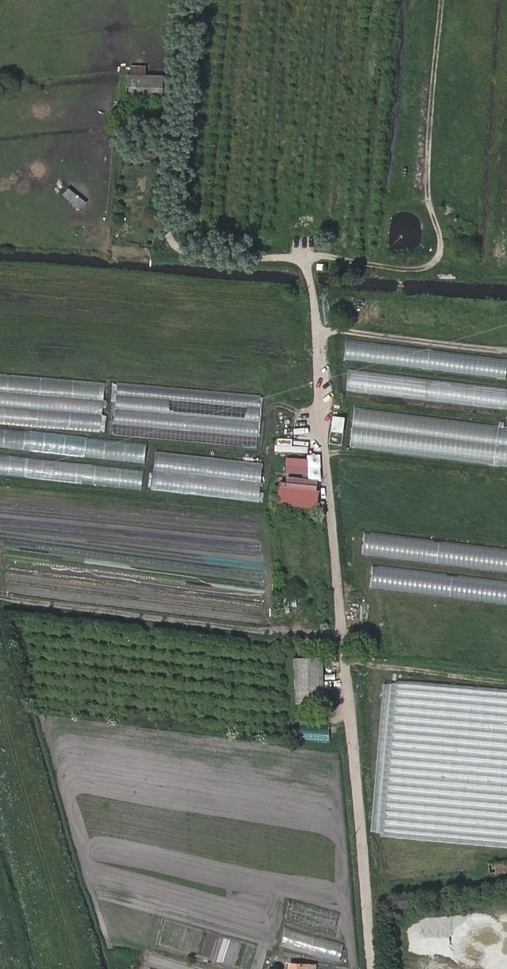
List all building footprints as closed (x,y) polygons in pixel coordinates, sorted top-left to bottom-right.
[(125,98),(161,100),(162,76),(127,75),(125,98)] [(162,76),(161,98),(169,98),(170,76),(162,76)] [(146,146),(146,157),(154,156),(154,145),(146,146)] [(66,186),(60,194),(79,210),(86,201),(66,186)] [(460,241),(453,242),(455,254),(463,253),(460,241)] [(269,379),(282,378),(281,365),(269,365),(269,379)] [(506,408),(506,387),(347,371),(345,392),(506,408)] [(0,372),(0,423),(103,433),(108,382),(0,372)] [(264,395),(120,381),(114,435),(259,448),(264,395)] [(352,410),(348,450),(506,467),(506,426),(352,410)] [(146,462),(148,442),(0,428),(0,448),(146,462)] [(278,451),(306,452),(306,446),(290,446),(290,438),(278,438),(278,451)] [(260,500),(264,461),(154,452),(151,490),(260,500)] [(0,455),(0,475),(143,489),(145,469),(0,455)] [(305,474),(307,458),(284,456),(283,471),(305,474)] [(309,504),(311,478),(283,475),(282,484),(276,483),(274,501),(309,504)] [(411,540),(409,562),(506,570),(506,548),(411,540)] [(370,589),(506,604),(506,580),(372,566),(370,589)] [(368,626),(365,601),(355,602),(358,627),(368,626)] [(295,658),(297,703),(323,703),(321,657),(295,658)] [(328,741),(329,728),(298,725),(296,738),(328,741)] [(284,930),(281,949),(339,960),(343,940),(284,930)]
